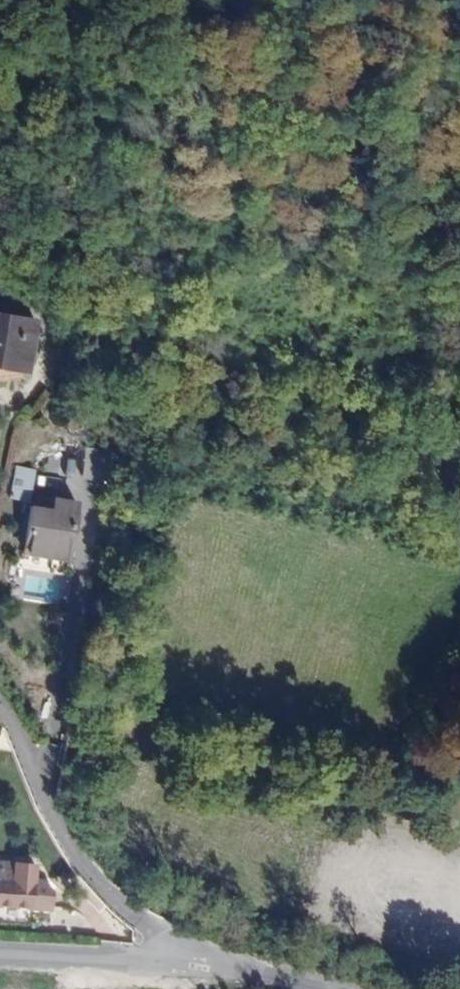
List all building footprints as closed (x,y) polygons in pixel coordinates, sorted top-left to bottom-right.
[(34,321),(0,315),(0,382),(2,382),(4,366),(25,370),(34,321)] [(109,454),(85,450),(80,479),(104,483),(109,454)] [(63,559),(71,504),(31,498),(22,554),(63,559)] [(51,907),(52,888),(45,880),(26,879),(16,878),(17,862),(0,861),(0,904),(51,907)] [(26,879),(27,863),(17,862),(16,878),(26,879)]
